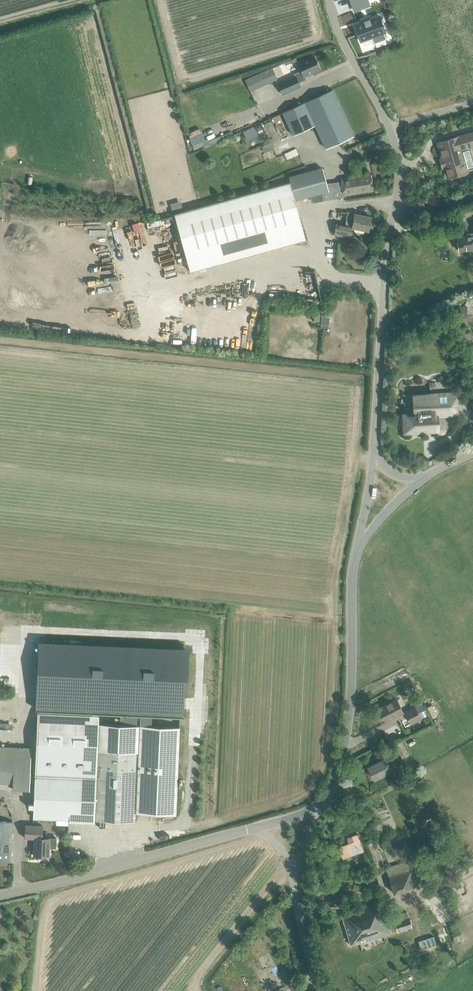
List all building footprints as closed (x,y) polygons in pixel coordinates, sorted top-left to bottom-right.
[(355,11),(368,6),(366,0),(351,0),(355,11)] [(363,21),(354,25),(360,41),(372,37),(372,38),(374,43),(385,39),(383,33),(385,33),(379,16),(370,19),(369,18),(369,19),(364,21),(364,20),(363,20),(363,21)] [(299,82),(306,80),(304,76),(320,69),(314,56),(298,63),(301,71),(294,74),(295,77),(279,84),(284,95),(302,87),(299,82)] [(272,67),(245,79),(251,91),(278,79),(272,67)] [(293,135),(315,125),(325,148),(353,136),(332,90),(282,112),(293,135)] [(199,128),(187,133),(194,149),(204,145),(205,146),(233,134),(231,130),(209,141),(208,138),(204,140),(199,128)] [(437,142),(443,162),(445,162),(446,164),(449,177),(468,172),(468,170),(472,169),(472,160),(469,147),(469,146),(472,145),(472,132),(458,137),(457,136),(437,142)] [(341,180),(343,195),(373,190),(370,175),(365,175),(362,160),(348,161),(348,162),(351,178),(341,180)] [(291,181),(290,182),(295,200),(328,191),(322,168),(290,176),(291,181)] [(305,240),(295,200),(290,182),(247,193),(263,251),(305,240)] [(189,270),(263,251),(247,193),(174,212),(189,270)] [(368,230),(371,217),(348,212),(345,225),(336,223),(334,234),(351,238),(353,227),(368,230)] [(458,246),(459,251),(472,249),(472,232),(466,234),(466,236),(457,238),(458,242),(457,242),(458,246)] [(322,318),(321,327),(326,327),(329,328),(330,314),(327,313),(323,313),(322,313),(322,318)] [(405,432),(421,431),(460,429),(458,394),(445,394),(445,381),(429,382),(430,393),(403,394),(404,416),(405,432)] [(36,748),(33,817),(56,818),(68,819),(70,819),(70,812),(95,813),(94,820),(135,822),(135,813),(164,814),(176,815),(178,770),(179,739),(180,717),(184,717),(184,716),(183,716),(183,714),(183,707),(184,688),(186,651),(40,644),(38,696),(38,698),(38,710),(37,710),(37,711),(120,714),(119,725),(37,721),(36,748)] [(378,708),(382,715),(385,722),(403,713),(396,699),(378,708)] [(404,711),(408,717),(411,724),(421,718),(414,706),(404,711)] [(428,716),(423,718),(426,724),(431,721),(428,716)] [(13,789),(29,790),(31,748),(0,747),(0,783),(13,784),(13,789)] [(388,763),(395,760),(390,748),(381,752),(384,758),(368,767),(374,779),(392,770),(388,763)] [(414,784),(423,778),(420,772),(410,777),(414,784)] [(10,862),(12,822),(0,821),(0,861),(10,862)] [(43,826),(25,825),(24,838),(34,838),(33,856),(49,856),(49,848),(56,848),(56,838),(42,837),(43,826)] [(353,842),(339,847),(343,857),(362,851),(356,834),(352,836),(353,842)] [(417,886),(409,861),(385,868),(386,872),(390,884),(393,894),(408,890),(417,887),(417,886)] [(378,902),(341,913),(351,945),(391,933),(386,917),(385,911),(382,912),(378,902)] [(393,916),(386,917),(391,933),(397,931),(397,932),(411,927),(407,911),(393,916)] [(418,941),(420,949),(436,945),(433,937),(418,941)]
